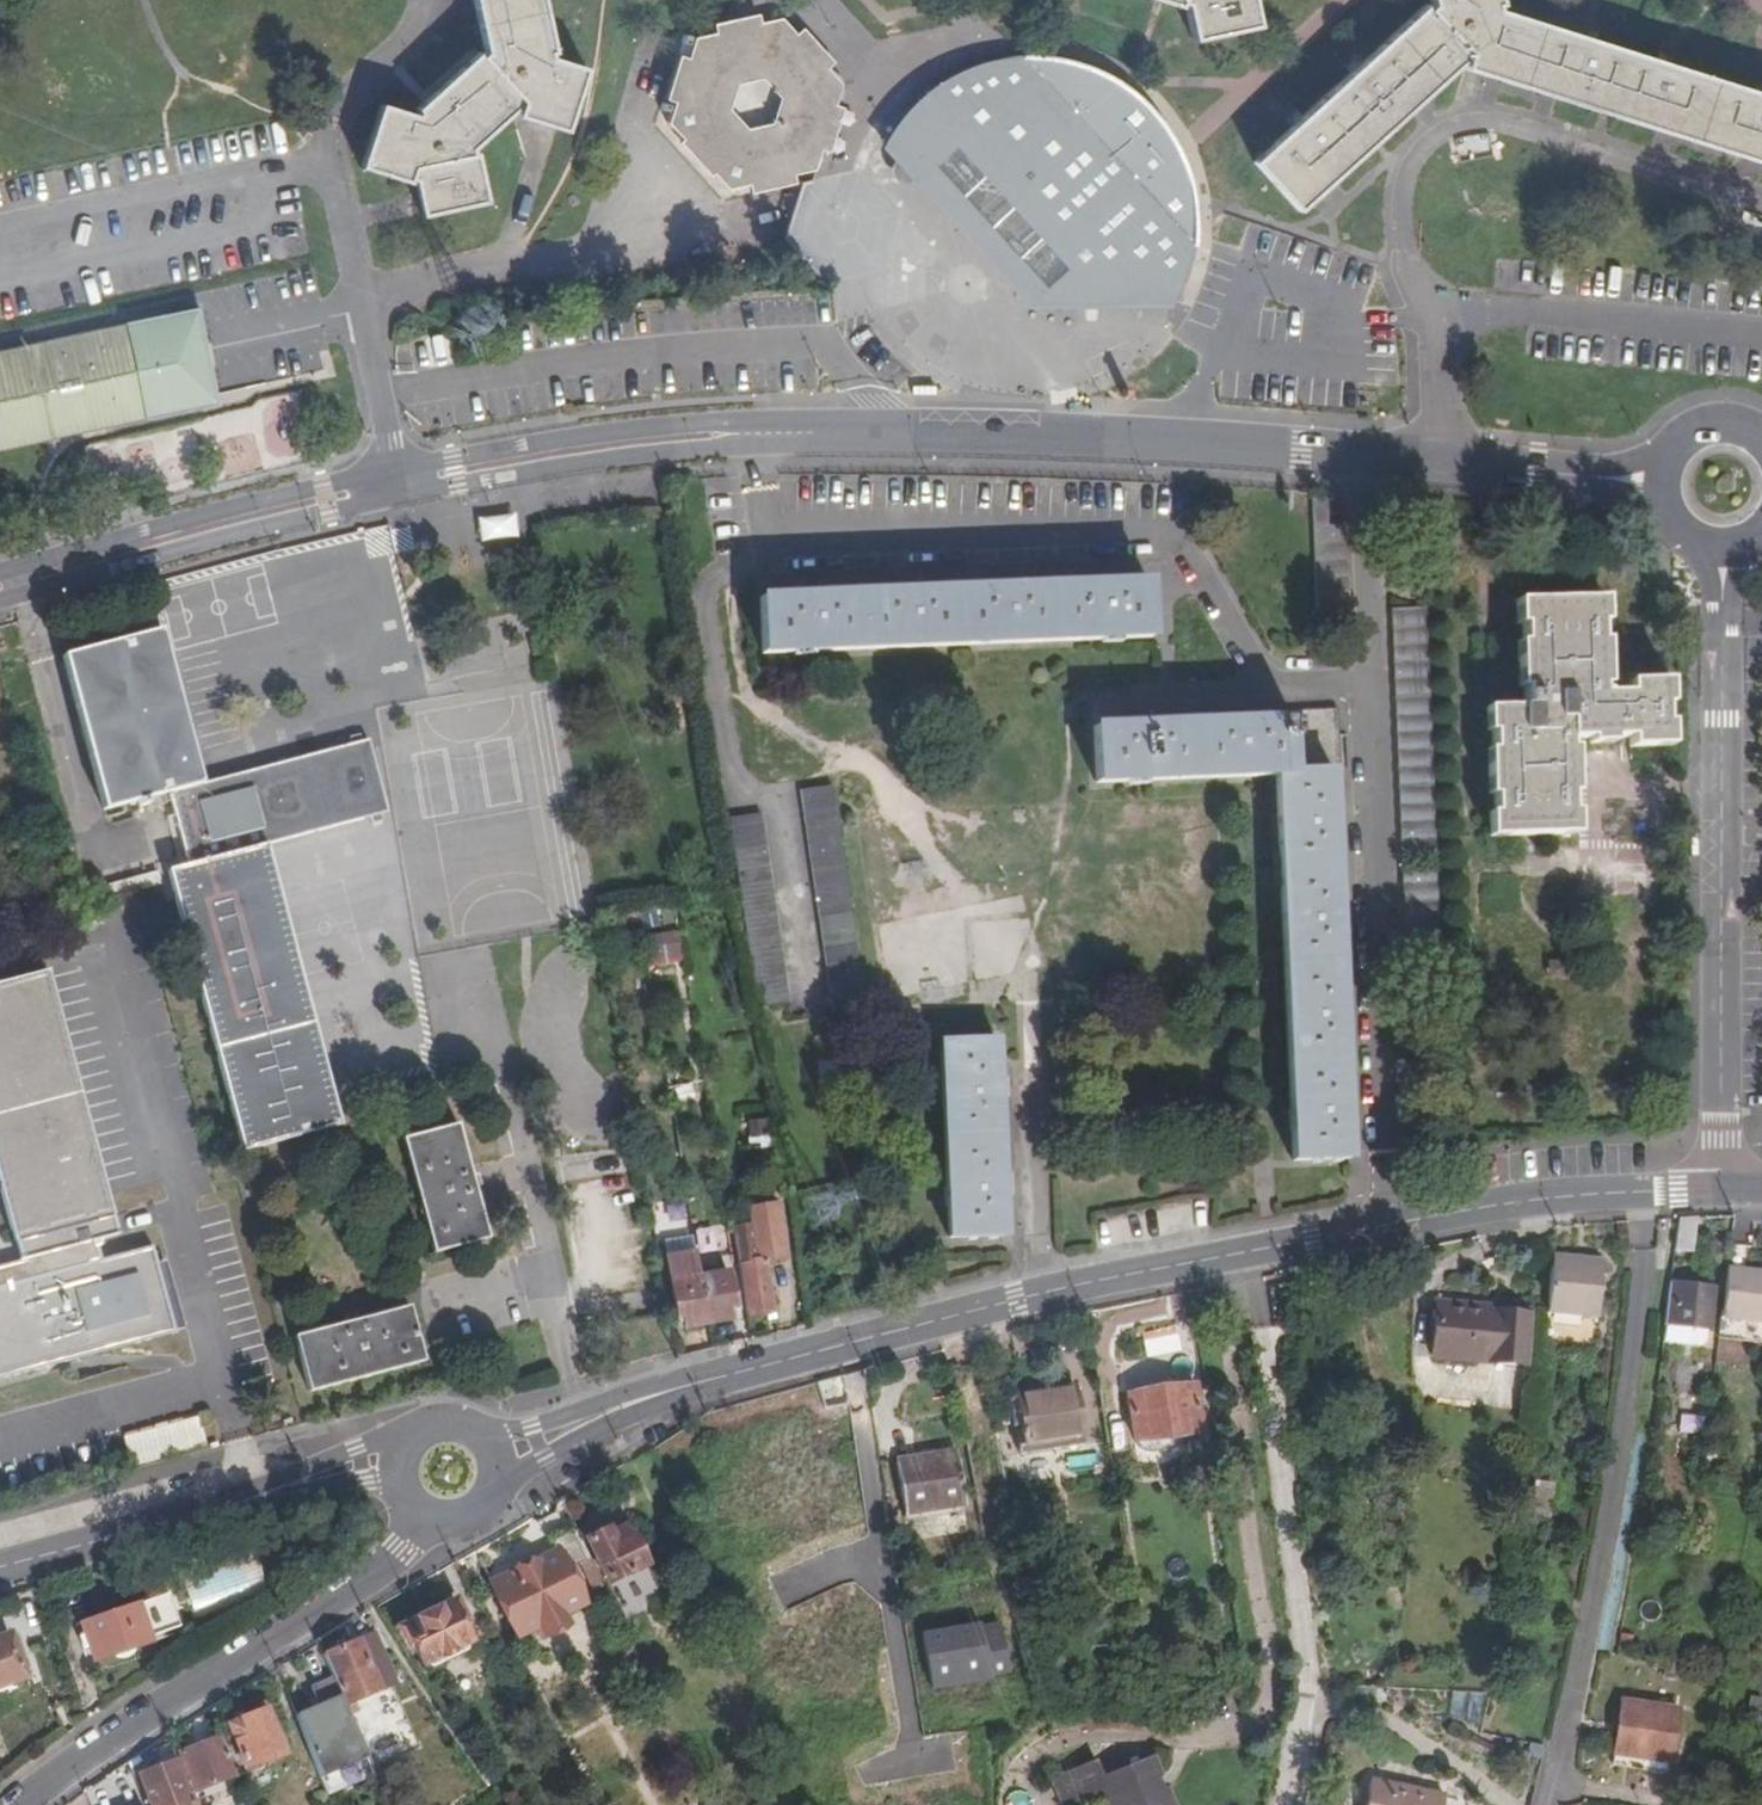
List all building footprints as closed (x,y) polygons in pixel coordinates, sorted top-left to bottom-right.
[(488,54),(484,58),(481,55),(421,109),(422,114),(417,117),(384,107),(363,169),(409,184),(412,181),(416,182),(424,217),(488,204),(477,155),(472,155),(471,151),(516,113),(522,113),(520,119),(556,130),(566,133),(587,70),(551,59),(551,56),(555,54),(544,0),(476,0),(488,54)] [(1178,13),(1180,8),(1184,9),(1191,43),(1254,31),(1248,0),(1137,0),(1178,13)] [(1253,166),(1296,213),(1307,203),(1454,68),(1761,168),(1761,100),(1493,14),(1491,10),(1497,9),(1495,0),(1429,0),(1432,13),(1428,15),(1424,12),(1421,12),(1253,166)] [(783,24),(703,40),(696,60),(688,56),(671,98),(679,102),(672,123),(685,140),(678,145),(706,180),(715,174),(726,189),(746,187),(748,194),(793,187),(791,179),(812,177),(841,91),(783,24)] [(926,100),(895,159),(924,173),(989,247),(982,253),(1010,283),(1016,277),(1044,309),(1170,312),(1183,283),(1190,251),(1192,226),(1189,194),(1180,167),(1171,148),(1160,129),(1129,94),(1113,90),(1100,81),(1068,69),(1047,65),(1031,64),(999,67),(963,77),(946,87),(926,100)] [(895,159),(926,100),(906,117),(891,134),(880,155),(1015,309),(1044,309),(1016,277),(1010,283),(982,253),(989,247),(924,173),(895,159)] [(0,352),(0,450),(52,439),(220,403),(217,393),(200,309),(0,352)] [(479,517),(482,541),(520,536),(516,512),(479,517)] [(1349,628),(1344,538),(1313,540),(1317,629),(1349,628)] [(1297,579),(1298,562),(1282,562),(1282,579),(1297,579)] [(761,599),(763,655),(1149,640),(1147,584),(1107,586),(1107,574),(1087,574),(1087,587),(1010,589),(1010,578),(989,579),(990,590),(914,593),(913,581),(893,583),(893,594),(818,597),(817,586),(795,587),(795,598),(761,599)] [(1603,623),(1603,597),(1514,597),(1514,623),(1520,623),(1520,639),(1514,639),(1514,688),(1520,688),(1520,706),(1482,706),(1482,732),(1487,732),(1487,747),(1482,747),(1482,796),(1487,796),(1487,811),(1482,811),(1482,839),(1570,839),(1570,811),(1564,811),(1564,796),(1570,796),(1570,747),(1564,747),(1564,740),(1582,740),(1582,745),(1607,745),(1607,740),(1623,740),(1623,750),(1665,751),(1665,725),(1660,725),(1660,709),(1665,709),(1665,683),(1623,683),(1623,694),(1597,694),(1597,688),(1603,688),(1603,639),(1597,639),(1597,623),(1603,623)] [(1438,858),(1426,608),(1392,609),(1403,859),(1438,858)] [(107,810),(171,793),(206,784),(163,629),(65,656),(107,810)] [(1291,1163),(1345,1161),(1343,1123),(1352,1123),(1351,1102),(1343,1102),(1339,1027),(1348,1027),(1348,1008),(1338,1008),(1335,932),(1344,932),(1343,913),(1334,913),(1331,837),(1340,836),(1339,818),(1330,818),(1328,780),(1337,780),(1334,709),(1285,711),(1285,722),(1245,724),(1245,713),(1224,714),(1225,725),(1149,728),(1149,717),(1128,718),(1128,729),(1093,731),(1096,784),(1274,777),(1291,1163)] [(190,866),(268,845),(390,813),(371,741),(206,784),(171,793),(190,866)] [(802,785),(837,1004),(870,999),(833,780),(802,785)] [(760,1004),(791,999),(761,811),(730,816),(760,1004)] [(336,1100),(268,845),(190,866),(172,870),(247,1150),(343,1124),(336,1100)] [(1409,975),(1443,973),(1438,867),(1404,870),(1409,975)] [(622,933),(619,918),(599,921),(601,936),(622,933)] [(638,940),(646,973),(682,964),(674,931),(638,940)] [(23,1261),(97,1241),(97,1240),(117,1234),(112,1216),(47,973),(0,985),(0,1192),(14,1242),(19,1262),(23,1261)] [(1005,1231),(1003,1186),(1003,1166),(1000,1096),(999,1077),(997,1034),(943,1036),(951,1233),(1005,1231)] [(1010,1076),(999,1077),(1000,1096),(1011,1095),(1010,1076)] [(769,1145),(765,1119),(744,1122),(749,1148),(769,1145)] [(461,1123),(408,1137),(438,1252),(491,1238),(461,1123)] [(1003,1166),(1003,1186),(1014,1185),(1013,1166),(1003,1166)] [(730,1218),(746,1317),(774,1312),(766,1264),(787,1260),(775,1192),(746,1196),(749,1215),(730,1218)] [(824,1196),(795,1207),(807,1234),(835,1224),(824,1196)] [(655,1203),(656,1223),(680,1222),(679,1201),(655,1203)] [(1699,1218),(1679,1220),(1674,1249),(1694,1251),(1699,1218)] [(694,1252),(690,1230),(658,1235),(662,1258),(694,1252)] [(97,1241),(23,1261),(28,1281),(0,1289),(0,1381),(173,1334),(149,1249),(102,1261),(97,1241)] [(681,1315),(704,1310),(696,1264),(694,1252),(662,1258),(671,1305),(678,1303),(681,1315)] [(1551,1252),(1542,1307),(1592,1317),(1601,1262),(1551,1252)] [(696,1264),(704,1310),(724,1306),(722,1294),(728,1292),(722,1259),(696,1264)] [(28,1281),(23,1261),(19,1262),(0,1267),(0,1289),(28,1281)] [(1730,1264),(1722,1313),(1761,1320),(1761,1270),(1730,1264)] [(1710,1288),(1669,1281),(1662,1324),(1665,1325),(1662,1342),(1699,1348),(1710,1288)] [(414,1306),(296,1338),(310,1392),(428,1360),(414,1306)] [(1526,1318),(1439,1310),(1435,1365),(1520,1374),(1526,1318)] [(1083,1446),(1074,1388),(1009,1400),(1019,1458),(1083,1446)] [(1208,1425),(1204,1396),(1198,1397),(1195,1388),(1130,1397),(1136,1442),(1144,1450),(1158,1453),(1168,1450),(1177,1442),(1178,1436),(1202,1434),(1201,1425),(1208,1425)] [(199,1416),(125,1435),(132,1463),(206,1444),(199,1416)] [(970,1527),(959,1454),(897,1463),(907,1535),(970,1527)] [(1548,1527),(1551,1483),(1534,1482),(1532,1526),(1548,1527)] [(609,1534),(606,1530),(586,1539),(602,1576),(637,1560),(623,1529),(609,1534)] [(592,1594),(602,1590),(575,1532),(568,1535),(583,1564),(580,1567),(592,1594)] [(563,1573),(580,1567),(583,1564),(568,1535),(549,1544),(553,1555),(489,1584),(513,1638),(536,1628),(541,1639),(565,1629),(559,1618),(580,1607),(563,1573)] [(172,1598),(158,1603),(169,1638),(183,1634),(172,1598)] [(169,1638),(158,1603),(84,1628),(97,1666),(154,1648),(152,1644),(169,1638)] [(462,1625),(452,1605),(397,1631),(406,1650),(411,1649),(420,1670),(468,1649),(458,1626),(462,1625)] [(936,1686),(1011,1673),(1004,1632),(984,1635),(982,1626),(927,1636),(936,1686)] [(373,1637),(324,1658),(332,1678),(365,1757),(369,1766),(385,1760),(383,1750),(396,1744),(376,1695),(390,1690),(393,1688),(373,1637)] [(0,1648),(0,1693),(37,1679),(22,1640),(0,1648)] [(1667,1669),(1664,1668),(1655,1667),(1653,1680),(1664,1682),(1667,1669)] [(365,1757),(332,1678),(308,1689),(318,1710),(299,1718),(321,1775),(365,1757)] [(385,1760),(369,1766),(371,1771),(415,1751),(390,1690),(376,1695),(396,1744),(383,1750),(385,1760)] [(1634,1758),(1663,1763),(1673,1711),(1616,1701),(1605,1763),(1632,1768),(1634,1758)] [(285,1757),(267,1712),(232,1726),(248,1771),(285,1757)] [(236,1777),(221,1739),(181,1754),(195,1793),(236,1777)] [(1148,1757),(1098,1775),(1091,1758),(1050,1773),(1061,1804),(1084,1804),(1098,1800),(1100,1804),(1166,1804),(1148,1757)] [(1661,1773),(1663,1763),(1634,1758),(1632,1768),(1661,1773)] [(178,1763),(141,1777),(152,1804),(194,1804),(178,1763)] [(1441,1798),(1367,1782),(1362,1804),(1440,1804),(1441,1798)]
